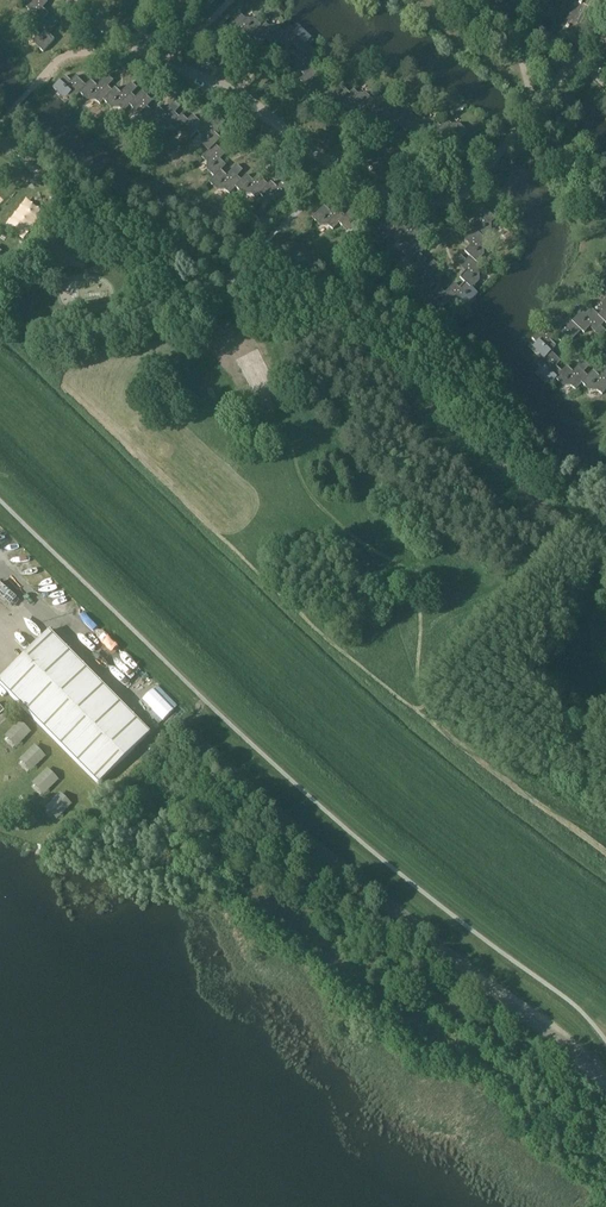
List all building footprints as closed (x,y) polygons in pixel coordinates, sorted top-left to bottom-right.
[(25,6),(29,10),(30,19),(37,26),(44,19),(44,20),(49,14),(47,12),(44,14),(41,11),(48,3),(45,0),(31,0),(29,3),(29,2),(25,6)] [(586,0),(582,0),(580,5),(579,7),(577,11),(573,9),(566,22),(570,24),(567,28),(566,30),(581,38),(585,31),(584,30),(593,13),(596,14),(603,2),(605,3),(605,2),(605,0),(586,0)] [(232,32),(227,38),(233,44),(238,38),(246,30),(249,34),(247,36),(250,38),(252,36),(252,35),(261,26),(253,19),(245,19),(240,15),(228,28),(232,32)] [(37,26),(31,32),(35,37),(35,45),(43,52),(55,40),(52,38),(50,40),(47,37),(54,29),(59,24),(53,18),(48,24),(44,20),(44,19),(37,26)] [(264,22),(261,26),(252,35),(252,36),(262,45),(269,38),(273,41),(271,43),(273,46),(279,40),(278,40),(285,33),(284,33),(277,26),(269,26),(264,22)] [(291,27),(284,33),(285,33),(278,40),(279,40),(289,50),(296,42),(299,46),(297,48),(299,50),(306,43),(306,44),(311,38),(304,31),(295,31),(291,27)] [(295,66),(290,72),(296,78),(301,72),(305,76),(312,69),(312,70),(318,63),(314,59),(313,51),(306,44),(306,43),(299,50),(294,55),(297,57),(299,55),(302,59),(295,66)] [(597,66),(605,73),(605,56),(597,66)] [(311,102),(318,96),(324,89),(320,85),(319,77),(312,70),(312,69),(305,76),(300,81),(302,84),(304,81),(308,85),(301,92),(311,102)] [(74,100),(80,93),(86,86),(76,76),(69,84),(65,80),(67,78),(65,76),(53,88),(61,95),(69,95),(74,100)] [(86,86),(80,93),(87,100),(96,100),(100,104),(104,101),(103,100),(112,91),(108,87),(114,81),(108,76),(102,81),(95,89),(91,85),(93,83),(91,81),(86,86)] [(318,96),(328,105),(335,98),(339,101),(336,104),(339,106),(341,103),(350,94),(350,93),(343,87),(334,87),(330,82),(324,89),(318,96)] [(112,91),(103,100),(104,101),(111,108),(119,107),(124,112),(130,105),(136,98),(132,94),(137,89),(131,83),(126,89),(119,96),(115,93),(117,90),(115,88),(112,91)] [(353,90),(350,93),(350,94),(341,103),(351,113),(359,105),(362,109),(360,111),(363,113),(368,108),(367,108),(374,101),(366,94),(358,94),(353,90)] [(142,92),(136,98),(130,105),(134,109),(134,117),(142,125),(147,120),(147,119),(153,113),(153,112),(151,111),(149,113),(145,109),(152,102),(142,92)] [(379,95),(374,101),(367,108),(368,108),(370,110),(372,107),(375,111),(368,118),(379,128),(385,122),(391,115),(387,111),(386,103),(379,95)] [(153,113),(147,119),(147,120),(154,127),(163,126),(167,131),(171,127),(179,117),(175,113),(181,108),(175,102),(169,108),(162,115),(158,112),(160,109),(158,107),(153,112),(153,113)] [(385,122),(395,131),(402,124),(406,127),(404,130),(406,132),(409,129),(408,129),(417,120),(410,113),(401,113),(397,108),(391,115),(385,122)] [(191,138),(197,132),(197,131),(203,125),(193,115),(186,122),(182,119),(184,117),(182,114),(179,117),(171,127),(178,134),(186,134),(191,138)] [(421,116),(417,120),(408,129),(409,129),(419,139),(426,131),(429,135),(427,137),(430,139),(435,134),(441,127),(433,120),(425,120),(421,116)] [(203,125),(197,131),(197,132),(201,135),(201,144),(208,151),(209,151),(215,144),(215,145),(221,139),(218,137),(216,139),(212,135),(220,128),(225,122),(219,117),(214,122),(209,118),(203,125)] [(439,138),(434,143),(439,149),(445,143),(452,136),(456,139),(454,142),(456,144),(468,132),(460,124),(452,125),(447,120),(441,127),(435,134),(439,138)] [(225,154),(215,145),(215,144),(209,151),(208,151),(202,157),(207,162),(207,170),(214,177),(221,171),(226,165),(224,163),(222,165),(218,162),(225,154)] [(214,177),(209,182),(217,190),(225,190),(229,194),(236,188),(236,187),(242,181),(238,177),(243,171),(237,165),(232,171),(225,179),(221,175),(223,173),(221,171),(214,177)] [(247,175),(242,181),(236,187),(236,188),(243,195),(251,194),(256,199),(260,195),(260,194),(268,185),(258,176),(251,183),(247,180),(249,177),(247,175)] [(260,194),(260,195),(267,202),(275,201),(280,206),(293,193),(282,183),(275,190),(271,187),(273,185),(271,182),(268,185),(260,194)] [(321,209),(312,218),(320,226),(328,225),(333,230),(339,223),(345,216),(338,210),(335,207),(332,210),(328,214),(324,211),(325,209),(326,208),(324,206),(321,209)] [(474,225),(472,228),(475,230),(484,239),(491,232),(491,223),(496,219),(486,209),(482,206),(479,209),(472,217),(480,224),(476,227),(474,225)] [(350,211),(345,216),(339,223),(346,230),(355,230),(359,234),(363,231),(363,230),(372,221),(371,221),(361,211),(354,219),(350,215),(353,213),(350,211)] [(395,228),(385,219),(378,226),(374,223),(376,220),(374,218),(371,221),(372,221),(363,230),(363,231),(370,238),(378,237),(383,242),(389,235),(395,228)] [(395,228),(389,235),(396,242),(398,242),(405,242),(409,246),(415,240),(416,240),(422,233),(411,223),(404,231),(401,227),(403,225),(400,223),(395,228)] [(467,249),(465,252),(470,257),(477,263),(484,255),(484,247),(488,242),(484,239),(475,230),(465,240),(467,242),(473,248),(469,251),(467,249)] [(409,246),(403,252),(407,257),(407,265),(415,272),(424,263),(427,260),(424,258),(422,260),(418,257),(426,249),(418,242),(416,240),(415,240),(409,246)] [(461,255),(455,261),(461,267),(468,274),(465,278),(462,276),(460,278),(465,283),(466,283),(472,289),(479,282),(479,273),(484,269),(477,263),(470,257),(466,261),(461,255)] [(415,272),(411,276),(415,280),(416,288),(423,295),(423,296),(429,290),(435,284),(433,281),(430,284),(427,280),(434,273),(439,267),(433,261),(428,267),(424,263),(415,272)] [(466,283),(465,283),(464,285),(466,287),(462,291),(455,284),(445,293),(445,294),(452,300),(451,300),(458,307),(463,302),(471,302),(478,294),(472,289),(466,283)] [(436,297),(429,290),(423,296),(423,295),(419,300),(432,312),(436,308),(444,308),(451,300),(452,300),(445,294),(445,293),(440,288),(437,291),(440,293),(436,297)] [(572,322),(582,330),(581,331),(584,333),(586,331),(584,329),(588,325),(601,338),(605,332),(605,331),(601,326),(605,322),(598,316),(599,316),(592,309),(588,314),(579,314),(572,321),(572,322)] [(549,330),(555,336),(561,342),(563,339),(561,337),(564,333),(572,341),(581,331),(582,330),(572,322),(572,321),(569,318),(564,322),(556,323),(549,330)] [(545,326),(532,339),(537,343),(537,348),(537,351),(537,352),(544,358),(551,352),(556,347),(554,344),(552,346),(548,343),(555,336),(549,330),(545,326)] [(544,358),(538,365),(543,369),(543,376),(543,378),(544,378),(550,384),(556,379),(555,379),(562,372),(560,370),(558,372),(554,369),(561,361),(551,352),(544,358)] [(562,372),(555,379),(556,379),(563,386),(571,386),(576,390),(582,384),(588,377),(584,373),(589,367),(583,361),(578,367),(571,375),(567,371),(569,369),(567,367),(562,372)] [(582,384),(589,391),(597,391),(602,395),(605,391),(605,390),(605,370),(604,372),(597,379),(593,376),(595,374),(593,371),(588,377),(582,384)] [(0,680),(0,685),(99,784),(150,733),(49,631),(0,680)] [(0,729),(0,730),(5,740),(11,737),(5,726),(0,729)] [(29,730),(16,741),(21,746),(34,735),(29,730)]
